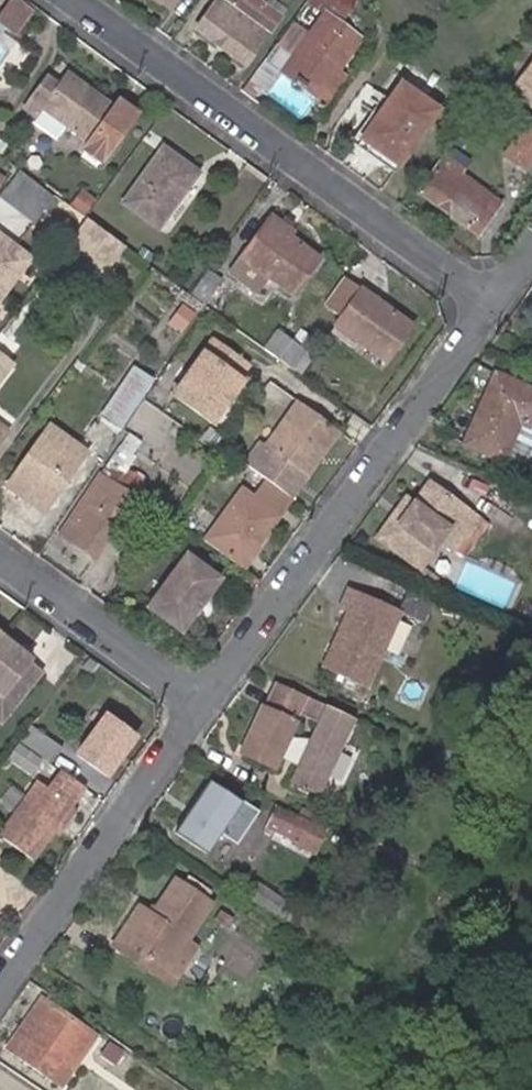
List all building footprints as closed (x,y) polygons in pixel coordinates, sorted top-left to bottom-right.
[(12,33),(32,5),(25,0),(5,0),(0,6),(0,23),(12,33)] [(160,2),(162,1),(171,8),(177,0),(157,0),(160,2)] [(215,8),(197,31),(247,67),(272,34),(283,19),(258,0),(240,0),(234,6),(225,0),(221,0),(215,8)] [(311,3),(326,13),(340,24),(356,2),(353,0),(313,0),(311,3)] [(319,98),(338,72),(361,39),(340,24),(326,13),(294,56),(282,72),(319,98)] [(294,56),(308,36),(293,25),(279,45),(294,56)] [(516,87),(531,98),(531,65),(516,87)] [(258,71),(247,85),(260,94),(271,80),(258,71)] [(347,79),(338,72),(319,98),(328,104),(347,79)] [(54,133),(61,125),(86,143),(79,152),(96,165),(134,116),(117,103),(111,110),(65,74),(55,86),(45,78),(21,108),(54,133)] [(402,167),(440,113),(405,87),(367,143),(402,167)] [(531,165),(531,129),(530,127),(508,156),(528,171),(531,165)] [(159,147),(119,201),(150,225),(190,171),(159,147)] [(421,194),(445,211),(458,193),(450,188),(460,172),(464,175),(472,163),(452,149),(421,194)] [(12,167),(0,183),(0,194),(29,217),(47,194),(12,167)] [(458,193),(445,211),(480,235),(502,203),(464,175),(460,172),(450,188),(458,193)] [(89,217),(70,244),(110,272),(129,244),(89,217)] [(270,218),(267,223),(241,259),(290,294),(316,258),(284,236),(288,230),(270,218)] [(26,256),(0,237),(0,290),(26,256)] [(409,326),(343,279),(325,305),(341,317),(335,325),(329,334),(354,350),(378,368),(384,360),(409,326)] [(281,356),(291,342),(278,332),(267,347),(264,350),(278,360),(281,356)] [(209,340),(169,396),(213,429),(253,371),(209,340)] [(305,351),(291,342),(281,356),(278,360),(291,370),(294,366),(296,363),(305,351)] [(303,367),(296,363),(294,366),(291,370),(298,374),(303,367)] [(493,371),(462,444),(516,467),(531,429),(531,388),(493,371)] [(121,395),(99,425),(118,438),(155,387),(137,373),(121,395)] [(264,480),(292,501),(339,433),(295,401),(264,444),(259,440),(241,464),(264,480)] [(44,429),(2,486),(38,514),(41,516),(84,457),(44,428),(44,429)] [(94,429),(90,435),(94,439),(98,433),(94,429)] [(88,558),(142,485),(114,463),(59,537),(88,558)] [(259,488),(286,508),(292,501),(264,480),(259,488)] [(406,496),(375,539),(420,571),(423,566),(442,579),(457,557),(454,554),(480,519),(429,482),(414,502),(406,496)] [(254,550),(286,508),(259,488),(251,499),(240,492),(203,542),(243,572),(257,554),(254,550)] [(180,636),(217,583),(183,559),(145,611),(180,636)] [(368,687),(400,614),(347,591),(340,609),(348,613),(322,667),(368,687)] [(0,641),(0,699),(7,688),(16,694),(33,669),(26,663),(27,662),(0,641)] [(344,743),(355,724),(331,712),(313,703),(311,701),(273,683),(239,754),(272,772),(272,771),(281,756),(286,746),(289,740),(300,718),(319,728),(311,744),(305,756),(300,766),(292,781),(290,785),(316,798),(344,743)] [(88,743),(115,762),(134,737),(107,717),(88,743)] [(30,724),(19,740),(50,763),(62,746),(30,724)] [(286,746),(281,756),(300,766),(305,756),(311,744),(289,740),(286,746)] [(84,787),(61,770),(47,789),(37,781),(0,832),(0,836),(31,859),(52,830),(58,834),(73,811),(68,808),(84,787)] [(210,787),(175,837),(205,859),(217,842),(234,853),(257,819),(242,808),(240,810),(210,787)] [(267,835),(298,849),(300,846),(301,844),(306,831),(307,828),(276,814),(267,835)] [(184,944),(209,908),(174,883),(150,918),(138,910),(110,951),(170,991),(180,977),(176,974),(193,950),(184,944)] [(36,1001),(2,1048),(38,1073),(47,1060),(60,1069),(82,1037),(69,1028),(71,1025),(36,1001)]
